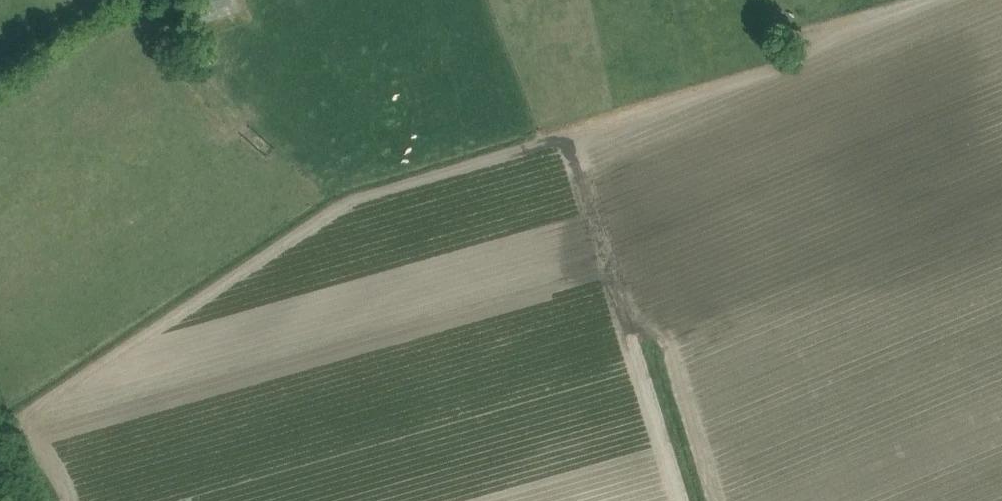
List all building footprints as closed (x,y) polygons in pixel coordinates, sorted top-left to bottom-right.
[(206,10),(206,12),(231,2),(230,1),(230,0),(202,0),(206,10)]
